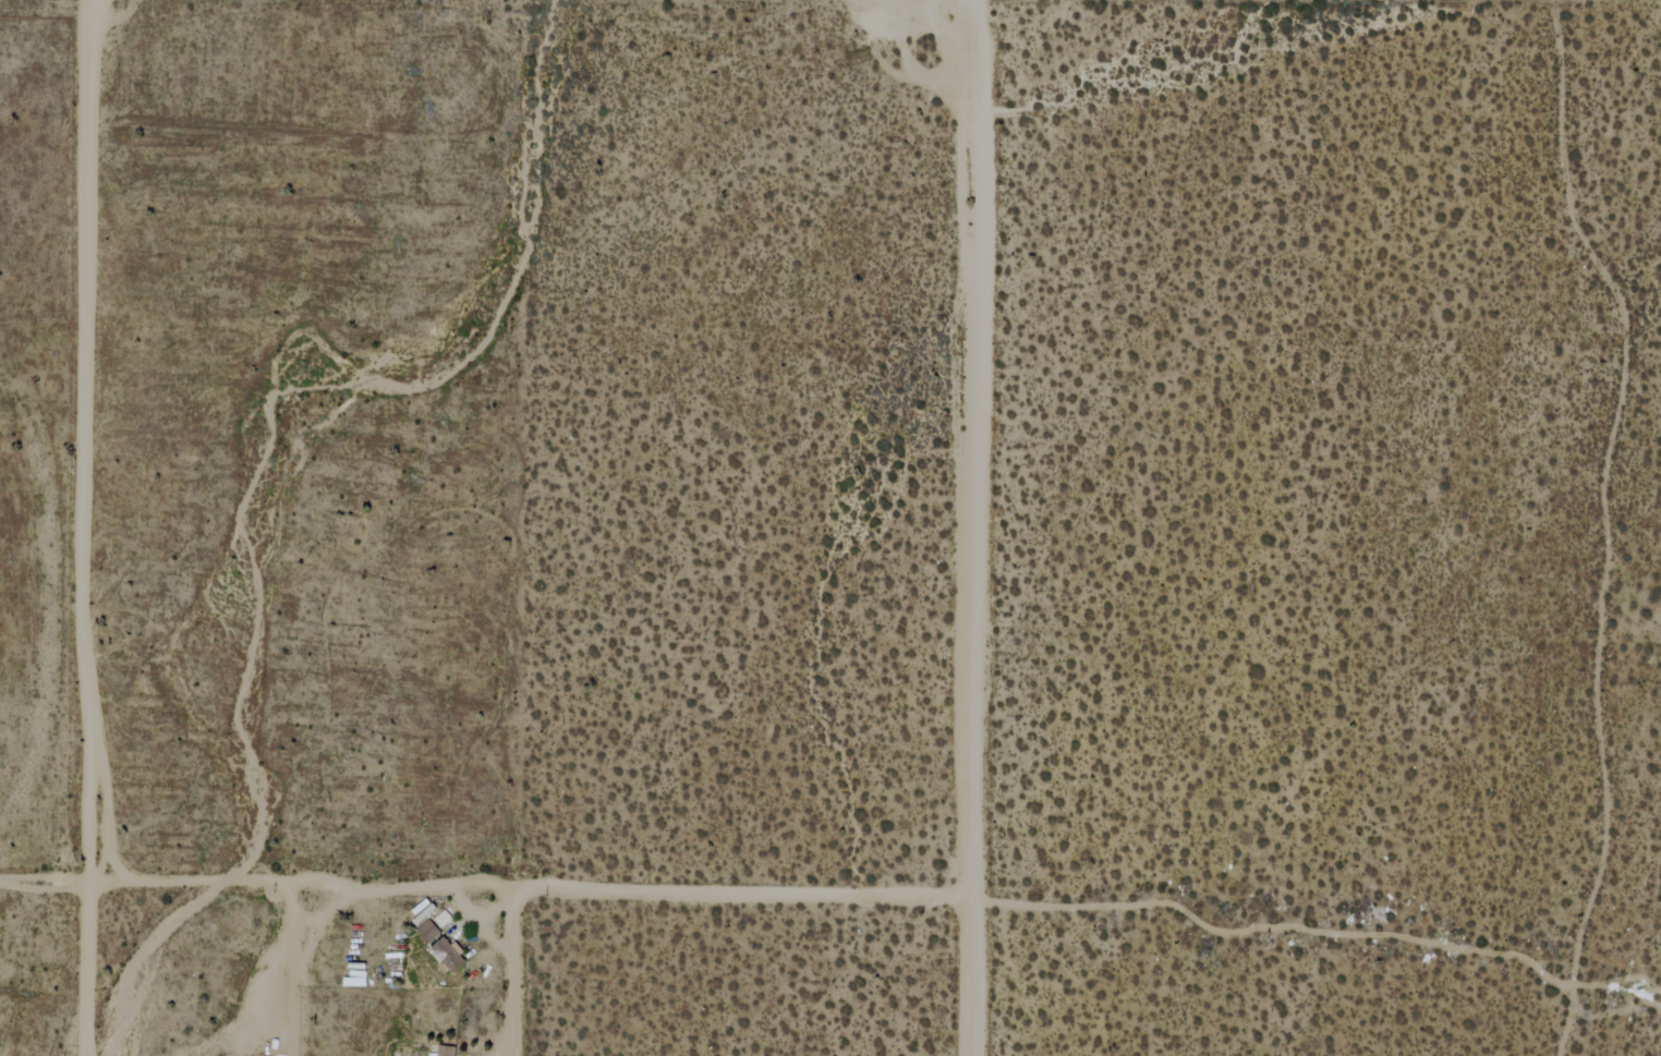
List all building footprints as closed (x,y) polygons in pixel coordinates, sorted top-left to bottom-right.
[(417,930),(428,945),(442,934),(430,919),(417,930)] [(453,975),(467,963),(445,937),(430,950),(453,975)] [(458,1047),(440,1045),(439,1055),(457,1055),(458,1047)]
